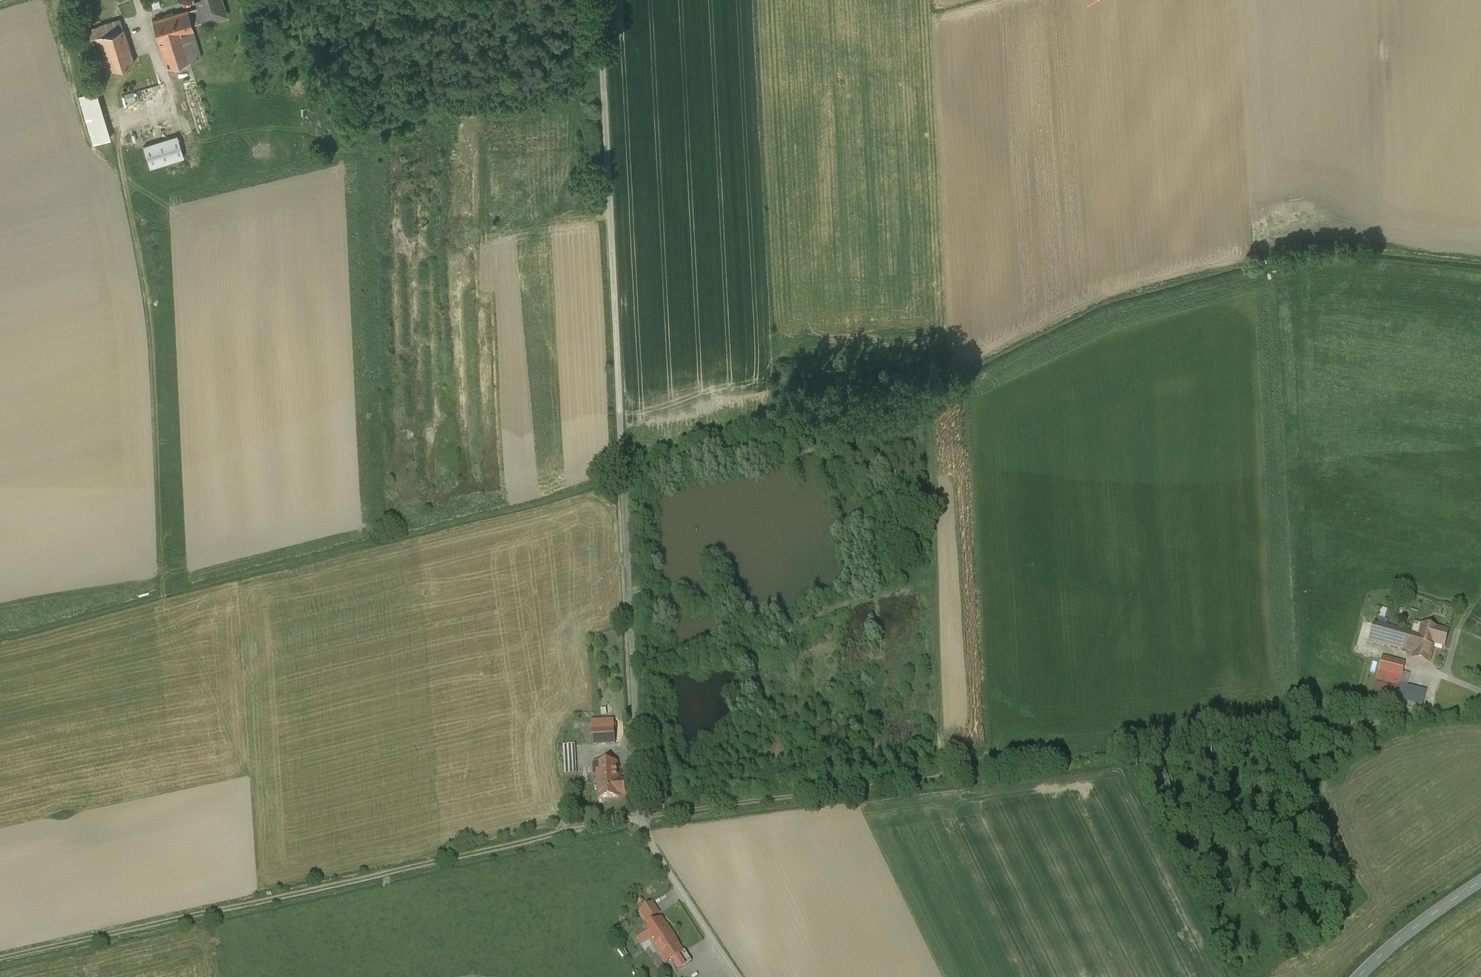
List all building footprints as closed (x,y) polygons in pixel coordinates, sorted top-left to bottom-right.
[(152,17),(166,65),(200,55),(190,20),(199,17),(200,22),(225,14),(221,0),(194,0),(195,4),(152,17)] [(123,28),(97,36),(107,70),(133,62),(123,28)] [(212,126),(199,78),(186,81),(199,129),(212,126)] [(97,88),(78,94),(93,143),(112,137),(97,88)] [(177,134),(143,145),(150,167),(184,156),(177,134)] [(1412,631),(1376,621),(1371,641),(1410,652),(1409,657),(1431,663),(1436,643),(1447,646),(1451,632),(1415,622),(1412,631)] [(1406,663),(1381,657),(1374,684),(1399,691),(1397,700),(1422,706),(1427,688),(1401,681),(1406,663)] [(614,719),(591,720),(592,746),(615,745),(614,719)] [(565,744),(566,773),(580,772),(578,743),(565,744)] [(621,774),(620,758),(599,759),(600,799),(620,798),(620,790),(626,790),(626,774),(621,774)] [(642,912),(648,922),(659,915),(653,905),(642,912)] [(654,946),(671,935),(662,920),(645,931),(654,946)] [(683,954),(671,935),(654,946),(666,965),(673,960),(683,954)] [(683,954),(673,960),(680,971),(692,963),(685,953),(683,954)]
